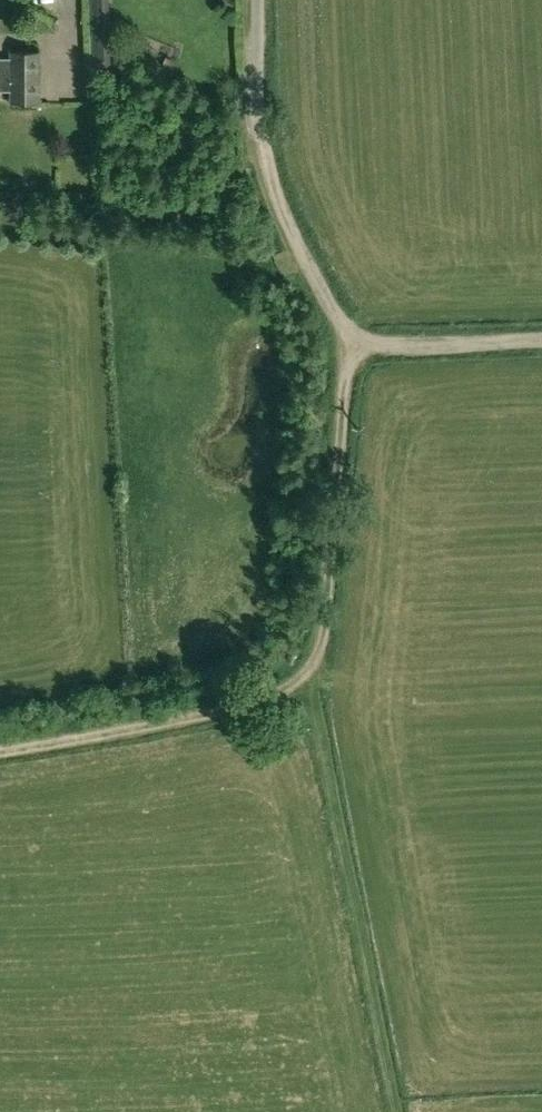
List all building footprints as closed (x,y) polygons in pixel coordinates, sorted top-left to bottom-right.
[(105,0),(91,0),(93,33),(106,33),(105,0)] [(13,100),(35,100),(35,75),(39,75),(39,49),(12,49),(13,100)]
